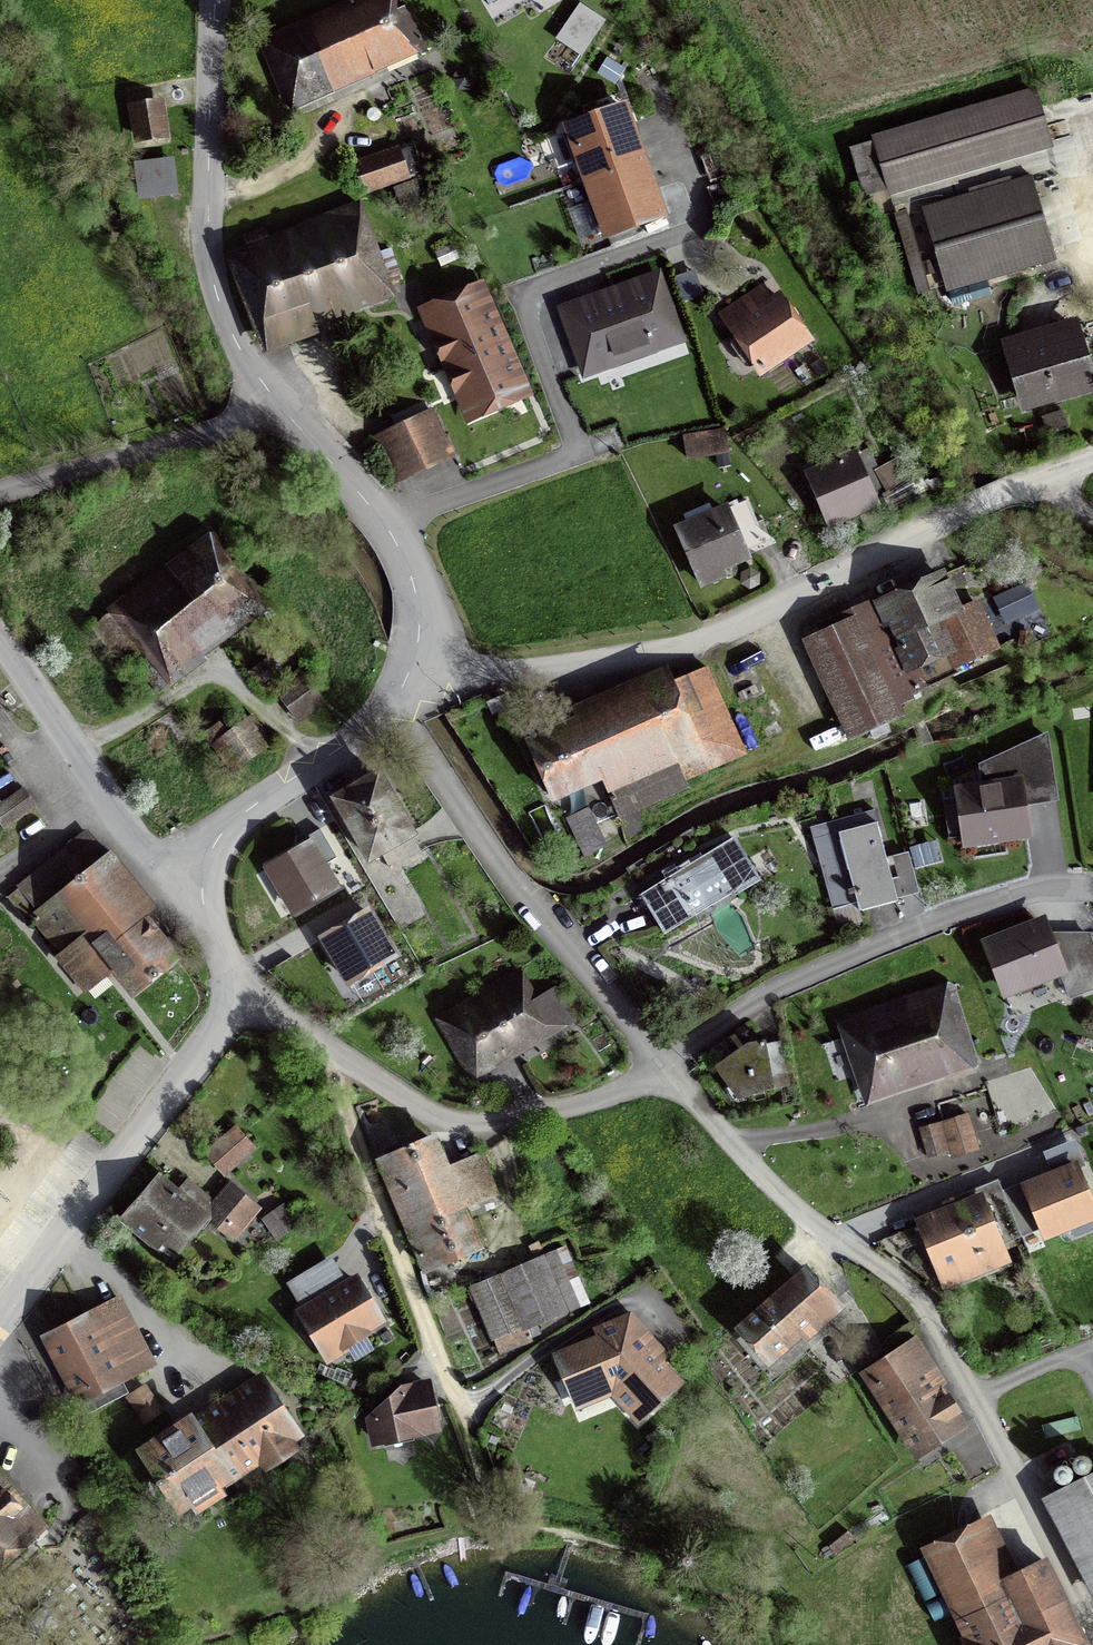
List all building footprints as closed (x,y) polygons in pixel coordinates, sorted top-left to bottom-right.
[(264,42),(290,101),(415,46),(395,0),(358,0),(264,42)] [(1039,88),(880,136),(896,189),(1055,141),(1039,88)] [(165,97),(128,102),(133,142),(170,137),(165,97)] [(565,133),(584,189),(644,169),(625,113),(565,133)] [(174,156),(133,162),(138,200),(179,195),(174,156)] [(362,194),(405,179),(397,156),(354,171),(362,194)] [(584,189),(603,245),(663,225),(644,169),(584,189)] [(1035,178),(931,210),(956,289),(1059,257),(1035,178)] [(361,208),(237,257),(271,342),(395,293),(361,208)] [(664,272),(566,307),(589,371),(687,337),(664,272)] [(424,305),(447,361),(504,338),(481,282),(424,305)] [(762,299),(725,326),(760,374),(807,339),(782,306),(772,313),(762,299)] [(1008,344),(1027,404),(1092,382),(1092,362),(1079,320),(1008,344)] [(447,361),(471,418),(527,395),(504,338),(447,361)] [(434,414),(380,441),(397,476),(452,449),(434,414)] [(861,451),(814,472),(835,519),(882,498),(861,451)] [(731,505),(682,525),(705,581),(754,560),(731,505)] [(267,605),(212,536),(150,586),(141,575),(107,602),(171,682),(267,605)] [(850,611),(853,619),(889,699),(1003,648),(983,605),(965,613),(945,568),(850,611)] [(1033,606),(1026,587),(998,598),(1006,617),(1033,606)] [(889,699),(853,619),(811,638),(853,733),(896,714),(889,699)] [(711,663),(531,740),(554,792),(604,771),(609,782),(688,749),(700,776),(750,755),(711,663)] [(306,676),(285,690),(304,718),(325,703),(306,676)] [(252,720),(218,746),(235,769),(269,743),(252,720)] [(382,767),(337,792),(373,856),(418,831),(382,767)] [(953,796),(961,845),(1022,835),(1014,786),(953,796)] [(23,787),(0,803),(0,820),(2,823),(33,802),(23,787)] [(587,814),(568,823),(582,855),(601,847),(587,814)] [(881,814),(819,828),(839,914),(901,899),(881,814)] [(646,893),(671,932),(762,874),(737,834),(646,893)] [(28,921),(33,918),(60,953),(58,954),(72,972),(89,959),(104,978),(115,968),(134,991),(175,957),(101,864),(107,859),(90,837),(23,890),(20,886),(8,896),(28,921)] [(334,883),(309,841),(266,867),(291,909),(334,883)] [(367,910),(321,935),(345,978),(390,954),(367,910)] [(1044,917),(985,941),(1007,996),(1066,972),(1044,917)] [(88,991),(104,978),(89,959),(72,972),(88,991)] [(534,968),(448,1021),(481,1075),(568,1022),(534,968)] [(951,990),(846,1026),(872,1100),(976,1064),(951,990)] [(735,1100),(767,1086),(757,1039),(735,1046),(717,1065),(735,1100)] [(780,1043),(757,1039),(767,1086),(791,1089),(780,1043)] [(973,1148),(964,1117),(921,1130),(927,1154),(946,1149),(948,1155),(973,1148)] [(253,1148),(234,1127),(207,1152),(225,1172),(253,1148)] [(438,1136),(386,1156),(428,1263),(481,1242),(464,1198),(492,1187),(481,1159),(452,1171),(438,1136)] [(1045,1236),(1092,1217),(1092,1203),(1078,1164),(1025,1185),(1045,1236)] [(205,1221),(230,1242),(257,1210),(230,1186),(203,1217),(158,1178),(120,1222),(169,1263),(205,1221)] [(981,1199),(923,1221),(942,1270),(1000,1249),(981,1199)] [(295,1224),(283,1205),(265,1217),(277,1236),(295,1224)] [(569,1254),(485,1287),(503,1334),(587,1302),(569,1254)] [(804,1269),(735,1326),(767,1365),(836,1307),(804,1269)] [(356,1277),(299,1310),(325,1354),(382,1321),(356,1277)] [(117,1300),(45,1339),(81,1404),(153,1366),(117,1300)] [(632,1325),(554,1355),(580,1413),(616,1399),(640,1424),(684,1384),(632,1325)] [(917,1348),(875,1373),(924,1454),(966,1429),(917,1348)] [(178,1431),(146,1454),(181,1504),(223,1475),(230,1484),(296,1437),(260,1385),(193,1432),(185,1420),(175,1427),(178,1431)] [(369,1416),(373,1443),(436,1433),(429,1387),(396,1392),(369,1416)] [(1060,1499),(1092,1567),(1092,1483),(1060,1499)] [(39,1532),(31,1523),(0,1488),(0,1567),(39,1532)] [(931,1552),(976,1644),(1087,1644),(1047,1564),(1002,1586),(975,1531),(931,1552)]
